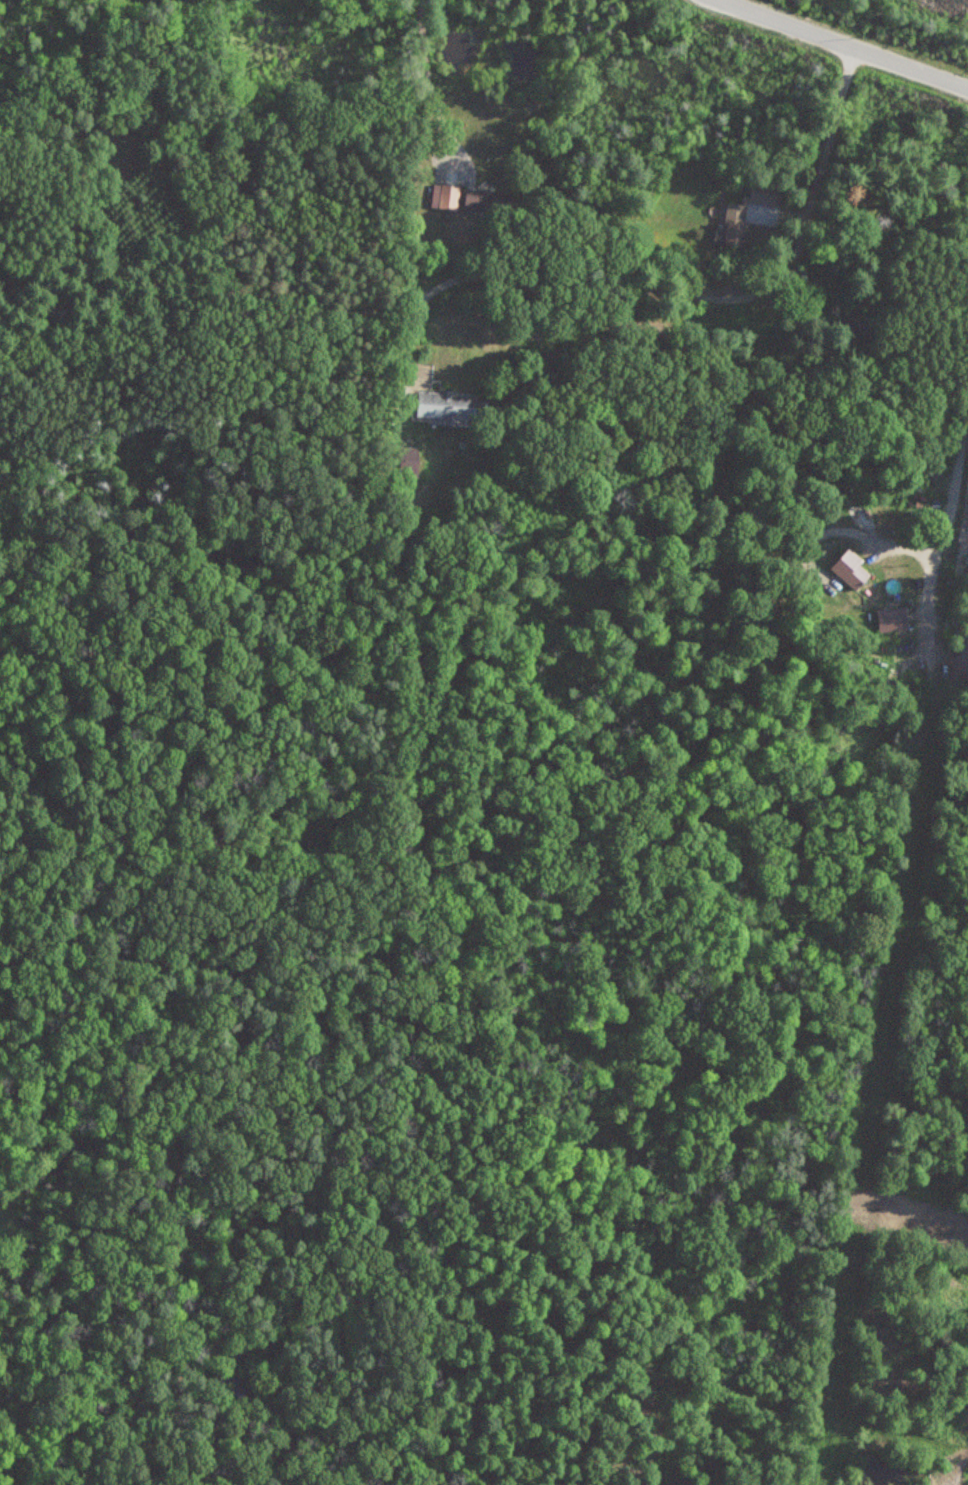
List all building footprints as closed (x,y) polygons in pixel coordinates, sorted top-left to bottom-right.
[(713,247),(744,248),(746,204),(781,205),(782,183),(749,183),(748,197),(741,197),(741,204),(723,203),(722,232),(713,232),(713,247)] [(457,210),(457,186),(435,186),(435,210),(457,210)] [(483,191),(463,191),(463,212),(483,212),(483,191)] [(473,394),(415,392),(415,418),(473,420),(473,394)] [(870,574),(860,565),(863,561),(847,548),(829,570),(856,592),(870,574)] [(905,609),(876,610),(877,632),(906,631),(905,609)]
